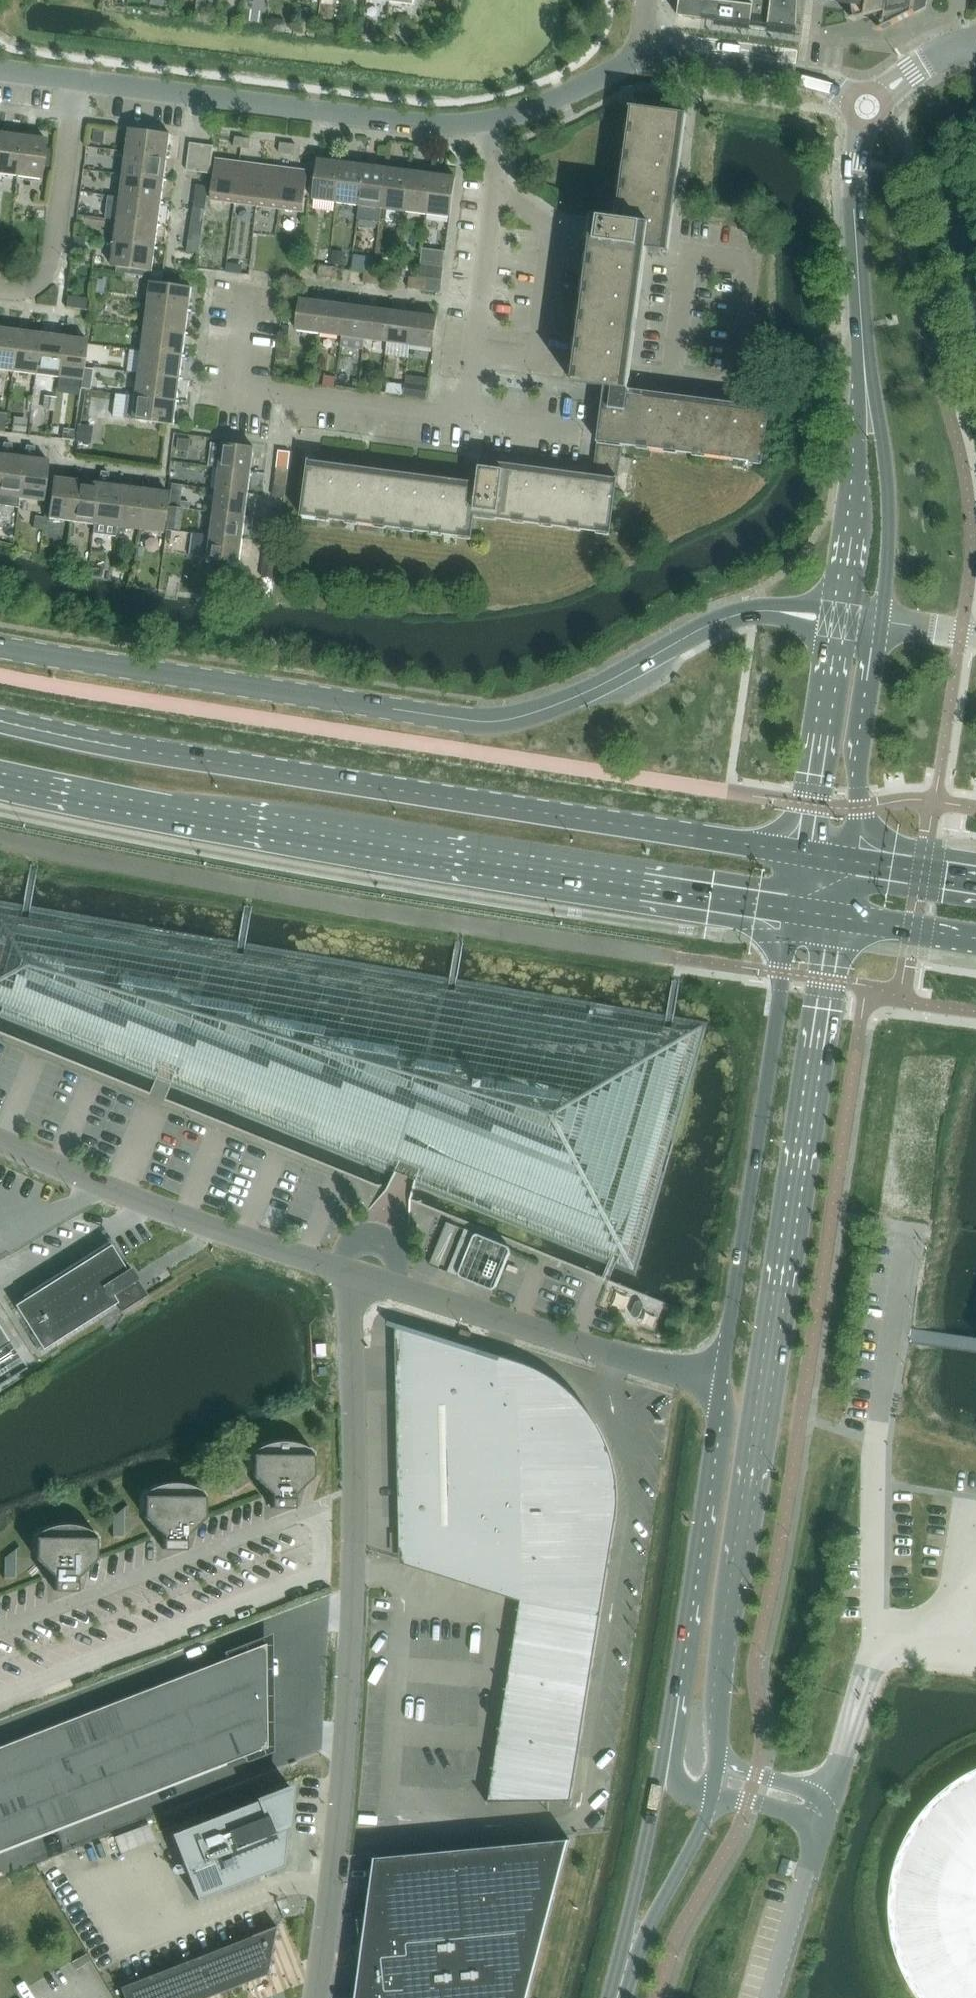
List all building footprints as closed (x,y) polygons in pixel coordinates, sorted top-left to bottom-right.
[(677,16),(749,25),(753,26),(758,27),(765,27),(768,28),(796,31),(798,0),(679,0),(677,16)] [(842,2),(841,5),(851,6),(855,21),(874,17),(882,31),(891,26),(926,8),(927,0),(825,0),(842,2)] [(571,381),(570,382),(604,386),(628,389),(629,382),(630,375),(631,369),(632,364),(646,264),(648,248),(670,251),(670,249),(687,116),(687,115),(629,107),(629,108),(631,108),(616,220),(592,216),(592,218),(594,218),(576,354),(575,356),(574,368),(572,381),(571,381)] [(170,134),(129,129),(126,152),(167,158),(170,134)] [(105,143),(106,131),(94,130),(92,142),(105,143)] [(16,176),(22,136),(0,133),(0,174),(16,176)] [(22,136),(16,176),(40,179),(45,139),(22,136)] [(234,147),(241,148),(243,138),(235,137),(234,147)] [(243,138),(241,148),(249,149),(250,138),(243,138)] [(278,153),(286,154),(288,143),(279,142),(278,153)] [(288,143),(286,154),(294,155),(295,144),(288,143)] [(189,147),(186,171),(198,172),(201,148),(189,147)] [(201,148),(198,172),(210,174),(213,150),(201,148)] [(167,158),(126,152),(123,175),(164,180),(167,158)] [(318,159),(313,199),(336,202),(341,162),(318,159)] [(211,199),(234,203),(239,163),(216,160),(211,199)] [(341,162),(336,202),(359,205),(364,165),(341,162)] [(234,203),(257,205),(262,166),(239,163),(234,203)] [(382,208),(387,168),(364,165),(359,205),(360,205),(358,218),(380,221),(382,208)] [(257,205),(279,208),(284,169),(262,166),(257,205)] [(387,168),(382,208),(404,211),(409,171),(387,168)] [(279,208),(303,211),(307,172),(284,169),(279,208)] [(409,171),(404,211),(427,214),(432,174),(409,171)] [(427,214),(450,217),(455,177),(432,174),(427,214)] [(164,180),(123,175),(120,198),(161,203),(164,180)] [(193,208),(206,210),(208,186),(196,185),(193,208)] [(161,203),(120,198),(117,220),(158,226),(161,203)] [(206,210),(193,208),(190,230),(202,231),(206,210)] [(158,226),(117,220),(114,243),(155,248),(158,226)] [(186,255),(198,256),(202,231),(190,230),(186,255)] [(9,234),(0,233),(0,249),(7,250),(9,234)] [(155,248),(114,243),(111,266),(152,271),(155,248)] [(343,266),(344,256),(332,254),(331,265),(343,266)] [(444,267),(442,266),(420,264),(418,277),(442,280),(444,267)] [(319,265),(317,277),(326,278),(328,266),(319,265)] [(328,266),(326,278),(335,279),(337,267),(328,266)] [(151,277),(152,271),(117,267),(116,272),(151,277)] [(362,283),(372,284),(373,272),(364,271),(362,283)] [(373,272),(372,284),(381,285),(382,273),(373,272)] [(408,288),(417,290),(418,278),(409,277),(408,288)] [(418,278),(417,290),(426,291),(427,279),(418,278)] [(427,279),(426,291),(437,292),(439,281),(427,279)] [(191,288),(151,282),(148,306),(188,311),(191,288)] [(324,301),(300,298),(296,330),(319,333),(324,301)] [(346,304),(324,301),(319,333),(342,336),(346,304)] [(369,308),(346,304),(342,336),(340,346),(363,349),(365,339),(364,339),(369,308)] [(188,311),(148,306),(145,328),(185,333),(188,311)] [(391,311),(369,308),(364,339),(365,339),(387,342),(391,311)] [(414,314),(391,311),(387,342),(410,345),(414,314)] [(437,317),(414,314),(410,345),(433,348),(437,317)] [(12,371),(17,331),(0,328),(0,370),(12,371)] [(185,333),(145,328),(142,351),(183,356),(185,333)] [(17,331),(12,371),(35,374),(40,334),(17,331)] [(40,334),(35,374),(57,377),(63,337),(40,334)] [(63,337),(57,377),(81,380),(81,377),(82,368),(86,340),(63,337)] [(183,356),(142,351),(139,373),(180,378),(183,356)] [(82,368),(81,377),(91,378),(92,369),(82,368)] [(180,378),(139,373),(136,396),(177,401),(180,378)] [(403,385),(387,382),(386,393),(402,395),(403,385)] [(428,387),(417,385),(405,384),(403,395),(415,397),(426,398),(428,387)] [(307,460),(300,516),(301,517),(301,516),(470,538),(470,539),(471,539),(474,516),(485,517),(491,518),(586,530),(608,533),(608,534),(609,534),(618,467),(621,443),(762,462),(761,463),(763,463),(770,408),(769,408),(628,389),(604,386),(602,404),(592,475),(481,460),(480,460),(477,483),(309,461),(307,460)] [(41,410),(54,411),(56,397),(43,396),(41,410)] [(133,419),(166,423),(174,424),(177,401),(136,396),(133,419)] [(13,416),(11,431),(25,433),(27,418),(13,416)] [(90,443),(92,426),(77,424),(75,442),(90,443)] [(63,428),(62,438),(72,440),(73,430),(63,428)] [(177,450),(189,451),(191,440),(178,438),(177,450)] [(3,442),(1,454),(0,462),(0,505),(17,507),(19,497),(24,457),(10,455),(11,443),(3,442)] [(219,467),(251,471),(254,447),(223,443),(222,444),(211,442),(208,466),(219,468),(219,467)] [(19,497),(42,500),(47,460),(32,458),(34,446),(25,445),(24,457),(19,497)] [(278,450),(277,465),(275,474),(287,475),(290,452),(278,450)] [(219,468),(217,489),(248,493),(251,471),(219,467),(219,468)] [(287,475),(275,474),(274,483),(286,485),(287,475)] [(52,477),(47,518),(70,521),(76,480),(52,477)] [(76,480),(70,521),(93,524),(98,483),(76,480)] [(98,483),(93,524),(116,527),(121,486),(98,483)] [(286,485),(274,483),(272,497),(284,498),(286,485)] [(171,484),(170,492),(181,493),(182,486),(171,484)] [(121,486),(116,527),(138,530),(144,489),(121,486)] [(144,489),(138,530),(162,532),(167,492),(144,489)] [(248,493),(217,489),(214,512),(245,516),(248,493)] [(167,516),(180,518),(181,509),(168,507),(167,516)] [(271,510),(270,519),(281,521),(282,512),(271,510)] [(245,516),(214,512),(211,535),(242,539),(245,516)] [(44,517),(34,516),(32,529),(42,530),(44,517)] [(281,521),(270,519),(268,528),(280,530),(281,521)] [(242,539),(211,535),(208,558),(239,562),(242,539)] [(274,579),(278,549),(266,548),(262,577),(274,579)] [(68,550),(66,564),(76,565),(78,552),(68,550)] [(0,1017),(155,1080),(156,1081),(170,1086),(393,1177),(394,1177),(396,1174),(415,1182),(414,1186),(415,1186),(607,1264),(614,1267),(636,1276),(669,1158),(708,1022),(673,1016),(670,1016),(666,1015),(457,979),(453,978),(450,978),(246,943),(239,942),(31,906),(24,905),(0,901),(0,1017)] [(510,1252),(510,1249),(509,1247),(508,1247),(479,1235),(477,1235),(475,1235),(474,1236),(473,1237),(459,1272),(459,1274),(459,1276),(461,1277),(478,1284),(491,1289),(493,1290),(495,1289),(496,1287),(510,1252)] [(143,1298),(110,1245),(14,1305),(42,1350),(116,1303),(121,1311),(143,1298)] [(635,1304),(631,1313),(632,1315),(633,1317),(636,1318),(638,1317),(640,1315),(643,1306),(643,1303),(641,1302),(639,1301),(636,1302),(635,1304)] [(538,1372),(519,1364),(519,1362),(392,1322),(391,1327),(399,1329),(403,1561),(522,1598),(489,1801),(486,1801),(486,1802),(567,1801),(566,1805),(570,1806),(571,1800),(569,1800),(598,1619),(614,1523),(616,1505),(616,1487),(613,1470),(608,1453),(602,1436),(593,1421),(586,1412),(572,1396),(556,1383),(538,1372)] [(19,1358),(0,1328),(0,1369),(19,1358)] [(252,1476),(269,1493),(270,1495),(270,1509),(293,1509),(293,1495),(312,1476),(312,1453),(314,1454),(314,1453),(310,1450),(307,1449),(304,1447),(299,1445),(295,1444),(292,1443),(287,1442),(283,1442),(280,1442),(274,1443),(271,1443),(266,1445),(261,1447),(258,1448),(253,1451),(250,1453),(251,1454),(252,1453),(252,1476)] [(162,1536),(162,1550),(185,1550),(185,1536),(204,1518),(204,1495),(205,1496),(206,1495),(201,1492),(198,1490),(195,1488),(190,1486),(187,1485),(184,1485),(178,1484),(175,1484),(171,1484),(166,1484),(161,1485),(158,1486),(154,1487),(149,1490),(146,1491),(143,1493),(142,1494),(143,1495),(144,1494),(143,1517),(162,1536)] [(35,1559),(52,1576),(53,1578),(53,1591),(77,1592),(77,1578),(95,1559),(96,1536),(97,1537),(97,1536),(93,1533),(90,1531),(86,1530),(81,1528),(76,1526),(73,1526),(69,1525),(66,1525),(62,1525),(58,1526),(53,1526),(50,1527),(44,1529),(41,1531),(38,1533),(34,1536),(35,1536),(35,1559)] [(261,1641),(167,1678),(185,1722),(204,1715),(223,1708),(241,1701),(261,1693),(261,1641)] [(167,1678),(149,1685),(166,1730),(185,1722),(167,1678)] [(149,1685),(130,1692),(147,1737),(166,1730),(149,1685)] [(130,1692),(111,1699),(129,1744),(147,1737),(130,1692)] [(204,1715),(185,1722),(202,1767),(262,1744),(261,1693),(241,1701),(223,1708),(204,1715)] [(111,1699),(93,1707),(110,1751),(129,1744),(111,1699)] [(93,1707),(74,1714),(92,1759),(110,1751),(93,1707)] [(74,1714),(55,1721),(73,1766),(92,1759),(74,1714)] [(55,1721),(37,1728),(54,1773),(73,1766),(55,1721)] [(185,1722),(166,1730),(183,1774),(202,1767),(185,1722)] [(37,1728),(18,1736),(36,1780),(54,1773),(37,1728)] [(166,1730),(147,1737),(165,1782),(183,1774),(166,1730)] [(0,1743),(0,1744),(17,1788),(36,1780),(18,1736),(0,1743)] [(147,1737),(129,1744),(146,1789),(165,1782),(147,1737)] [(17,1788),(0,1744),(0,1794),(17,1788)] [(129,1744),(110,1751),(128,1796),(146,1789),(129,1744)] [(110,1751),(92,1759),(109,1803),(128,1796),(110,1751)] [(92,1759),(73,1766),(90,1811),(109,1803),(92,1759)] [(73,1766),(54,1773),(72,1818),(90,1811),(73,1766)] [(965,1775),(955,1781),(946,1788),(937,1796),(926,1807),(918,1818),(909,1831),(904,1841),(897,1857),(890,1886),(889,1901),(890,1926),(896,1953),(904,1974),(912,1988),(919,1997),(975,1997),(975,1769),(965,1775)] [(54,1773),(36,1780),(53,1825),(72,1818),(54,1773)] [(36,1780),(17,1788),(34,1832),(53,1825),(36,1780)] [(282,1866),(284,1843),(285,1842),(287,1842),(288,1841),(288,1839),(288,1838),(287,1837),(286,1836),(285,1835),(290,1787),(170,1834),(196,1900),(282,1866)] [(0,1794),(0,1799),(16,1840),(34,1832),(17,1788),(0,1794)] [(16,1840),(0,1799),(0,1846),(16,1840)] [(114,1837),(120,1854),(155,1841),(149,1824),(131,1830),(114,1837)] [(378,1859),(374,1918),(359,1919),(365,1981),(371,1980),(370,1997),(528,1997),(569,1840),(376,1858),(376,1859),(378,1859)] [(246,1938),(119,1987),(123,1997),(206,1997),(266,1974),(276,1926),(250,1936),(246,1938)] [(90,1961),(86,1954),(71,1962),(76,1970),(90,1961)]
